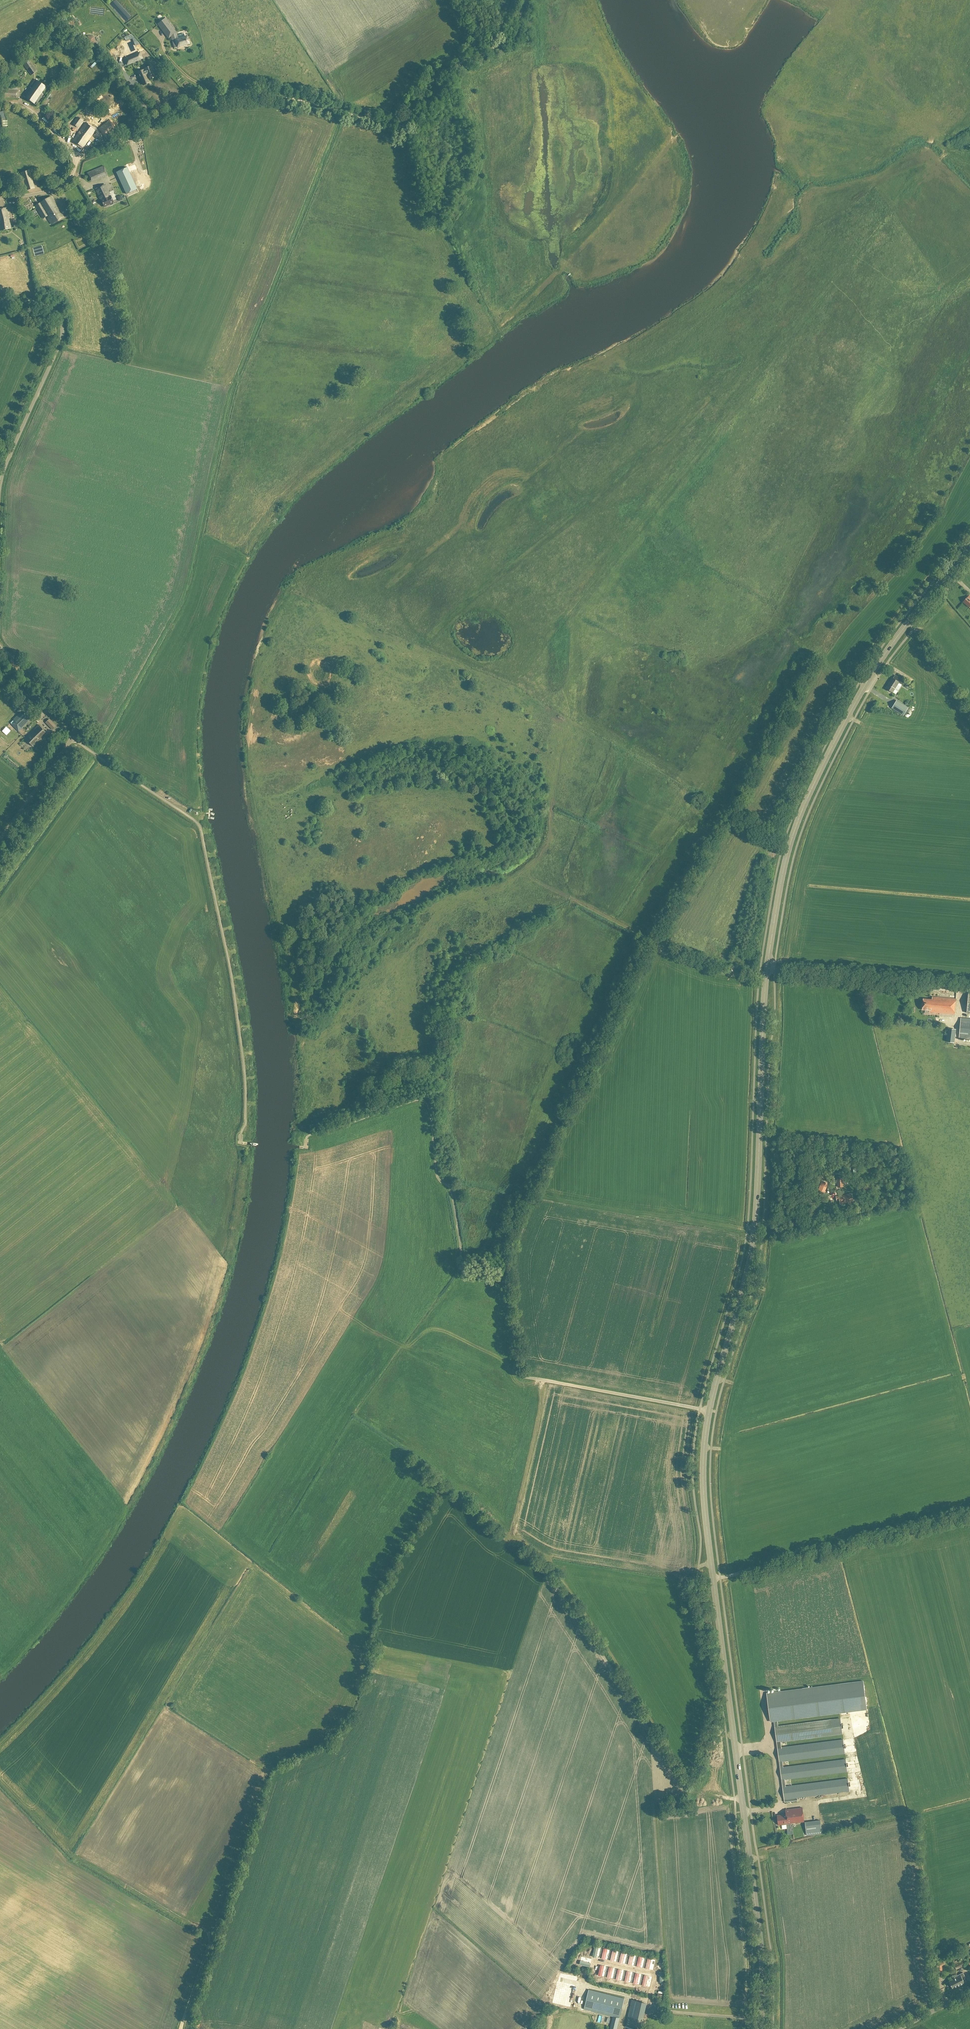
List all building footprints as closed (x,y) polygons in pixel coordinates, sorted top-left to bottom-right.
[(158,24),(162,30),(169,38),(171,36),(175,48),(189,44),(187,36),(185,37),(184,34),(177,36),(176,32),(165,18),(158,24)] [(132,34),(131,35),(132,39),(136,46),(140,44),(132,34)] [(92,47),(96,42),(94,36),(88,36),(84,41),(86,46),(92,47)] [(140,53),(135,55),(129,57),(125,59),(127,65),(132,63),(137,61),(142,58),(140,53)] [(31,75),(37,71),(28,60),(23,64),(31,75)] [(154,75),(150,66),(145,69),(145,70),(144,70),(143,70),(138,72),(144,85),(149,83),(148,81),(155,77),(154,75)] [(41,93),(46,86),(35,79),(24,96),(36,105),(43,94),(41,93)] [(0,87),(0,95),(0,97),(18,98),(19,97),(20,98),(20,91),(17,91),(17,88),(8,88),(8,87),(0,87)] [(59,89),(48,106),(57,112),(68,95),(59,89)] [(73,124),(78,128),(81,124),(80,123),(82,121),(78,118),(73,124)] [(119,130),(110,120),(99,129),(108,139),(119,130)] [(83,148),(95,130),(86,124),(73,141),(83,148)] [(108,176),(107,172),(104,166),(87,173),(91,183),(108,176)] [(116,172),(126,194),(137,189),(127,167),(116,172)] [(22,192),(34,188),(29,170),(21,173),(22,177),(18,178),(22,192)] [(110,195),(109,194),(105,184),(95,189),(101,201),(102,200),(105,207),(110,205),(111,206),(114,204),(114,203),(114,202),(111,196),(110,196),(110,195)] [(52,224),(64,216),(51,196),(36,205),(43,218),(48,215),(49,216),(48,218),(52,224)] [(11,229),(10,220),(7,208),(0,209),(0,230),(11,229)] [(897,676),(896,675),(895,676),(893,678),(892,678),(886,688),(893,692),(899,682),(902,684),(904,681),(897,676)] [(911,677),(906,685),(910,687),(915,680),(911,677)] [(892,708),(896,711),(903,715),(908,708),(901,703),(897,701),(892,708)] [(15,722),(12,725),(19,732),(32,718),(26,711),(23,714),(20,712),(13,719),(15,722)] [(33,747),(47,733),(39,725),(25,739),(33,747)] [(954,1015),(956,999),(932,997),(932,1000),(923,999),(923,1004),(922,1004),(922,1006),(923,1007),(922,1010),(929,1010),(929,1012),(954,1015)] [(961,1018),(959,1038),(969,1039),(969,1019),(961,1018)] [(954,1042),(956,1030),(948,1029),(946,1042),(954,1042)] [(848,1203),(853,1202),(852,1196),(848,1197),(848,1195),(840,1196),(841,1203),(848,1202),(848,1203)] [(771,1721),(774,1721),(785,1802),(798,1800),(798,1798),(850,1791),(849,1779),(787,1786),(786,1779),(848,1772),(846,1760),(784,1767),(783,1762),(846,1754),(844,1740),(782,1747),(781,1741),(843,1734),(841,1718),(779,1726),(778,1720),(867,1709),(864,1681),(767,1693),(771,1721)] [(850,1768),(850,1779),(862,1778),(861,1767),(850,1768)] [(804,1821),(803,1808),(786,1809),(786,1814),(784,1814),(782,1814),(777,1815),(778,1824),(787,1823),(804,1821)] [(820,1821),(805,1822),(807,1836),(822,1834),(820,1821)] [(962,1961),(954,1965),(957,1970),(965,1966),(962,1961)] [(958,1977),(955,1978),(949,1981),(946,1983),(948,1986),(951,1985),(953,1989),(965,1983),(963,1980),(966,1978),(963,1972),(958,1975),(958,1977)] [(620,2018),(625,1998),(589,1989),(584,2009),(613,2017),(610,2028),(617,2028),(620,2018)] [(647,2003),(632,1999),(626,2027),(636,2028),(641,2028),(647,2003)]
